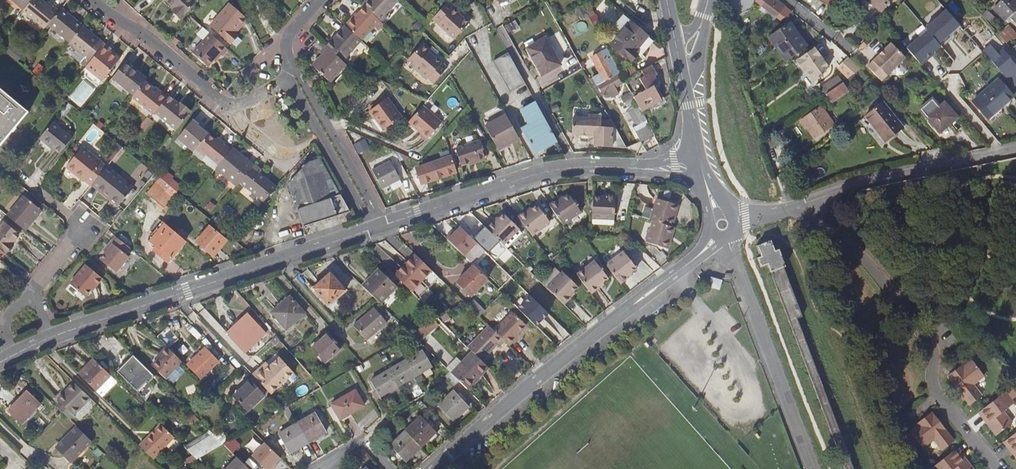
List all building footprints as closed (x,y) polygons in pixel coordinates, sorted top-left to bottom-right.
[(25,8),(23,11),(27,14),(39,0),(32,0),(25,8)] [(48,25),(51,21),(59,11),(53,6),(51,8),(42,0),(39,0),(27,14),(45,29),(48,25)] [(173,9),(171,12),(180,19),(194,3),(191,0),(163,0),(173,9)] [(361,4),(363,5),(379,20),(381,22),(387,15),(385,13),(398,0),(365,0),(361,4)] [(582,6),(579,0),(569,0),(575,10),(582,6)] [(777,0),(766,0),(762,6),(776,17),(780,12),(785,6),(782,4),(777,0)] [(881,11),(890,0),(868,0),(881,11)] [(1012,16),(1015,20),(1015,1),(1015,0),(1003,0),(994,10),(1006,22),(1012,16)] [(460,12),(449,2),(432,20),(454,40),(469,24),(458,14),(460,12)] [(211,25),(232,44),(243,31),(239,28),(247,19),(230,4),(211,25)] [(383,23),(381,22),(379,20),(363,5),(344,24),(345,25),(360,40),(374,25),(378,29),(383,23)] [(774,21),(776,17),(762,6),(759,10),(774,21)] [(51,21),(48,25),(70,43),(72,40),(83,26),(62,8),(59,11),(51,21)] [(946,11),(925,29),(927,31),(940,46),(949,38),(947,36),(959,26),(946,11)] [(981,15),(991,26),(995,22),(986,12),(981,15)] [(630,22),(610,44),(630,62),(637,54),(634,51),(647,36),(630,22)] [(787,61),(807,47),(790,23),(769,38),(786,62),(787,61)] [(360,40),(345,25),(326,45),(342,59),(360,40)] [(72,40),(70,43),(69,44),(85,57),(82,60),(87,65),(104,44),(86,28),(83,26),(72,40)] [(963,30),(970,38),(973,35),(974,34),(967,27),(963,30)] [(999,35),(1006,43),(1015,34),(1008,27),(999,35)] [(906,49),(921,66),(927,60),(926,59),(931,54),(940,46),(927,31),(906,49)] [(228,49),(210,34),(193,53),(208,66),(219,53),(222,56),(228,49)] [(970,38),(979,48),(982,45),(973,35),(970,38)] [(527,48),(542,75),(560,65),(545,38),(527,48)] [(949,38),(940,46),(942,48),(951,40),(949,38)] [(421,43),(407,59),(414,66),(413,68),(426,79),(427,78),(433,83),(446,68),(428,52),(429,50),(421,43)] [(891,43),(867,66),(882,81),(905,57),(891,43)] [(104,44),(87,65),(85,67),(101,81),(119,59),(109,51),(111,49),(104,44)] [(346,63),(342,59),(326,45),(325,44),(319,51),(322,53),(312,64),(329,80),(346,63)] [(812,79),(828,67),(815,48),(797,61),(801,67),(803,66),(812,79)] [(1008,81),(1015,74),(1015,66),(1002,50),(990,61),(1008,81)] [(618,85),(623,82),(618,73),(614,75),(607,63),(602,54),(601,52),(591,57),(600,74),(601,73),(605,80),(597,84),(603,93),(608,91),(611,97),(621,91),(618,85)] [(525,84),(508,53),(493,62),(510,92),(525,84)] [(844,79),(852,73),(843,61),(835,67),(844,79)] [(122,67),(112,78),(133,96),(141,87),(144,82),(136,75),(138,72),(126,62),(122,67)] [(650,65),(630,75),(637,87),(634,88),(639,96),(634,98),(638,105),(641,112),(661,101),(654,87),(658,85),(654,77),(656,76),(650,65)] [(825,94),(840,84),(836,78),(821,88),(825,94)] [(840,84),(825,94),(831,103),(848,90),(845,87),(849,84),(846,80),(840,84)] [(988,119),(1013,97),(998,80),(973,102),(988,119)] [(145,81),(144,82),(141,87),(133,96),(132,98),(153,115),(155,112),(165,100),(168,97),(161,91),(159,93),(145,81)] [(0,89),(0,146),(28,112),(0,89)] [(169,96),(168,97),(165,100),(155,112),(176,130),(190,113),(188,112),(189,110),(181,103),(179,105),(169,96)] [(368,110),(374,117),(371,119),(380,130),(385,126),(400,115),(386,97),(368,110)] [(920,110),(940,133),(957,118),(944,103),(940,107),(932,99),(920,110)] [(541,113),(535,102),(521,111),(529,125),(522,129),(534,151),(556,139),(541,113)] [(882,103),(865,117),(885,141),(887,144),(894,139),(892,136),(902,128),(882,103)] [(426,137),(440,122),(421,105),(407,121),(426,137)] [(631,126),(632,128),(646,120),(641,112),(638,105),(626,112),(633,126),(631,126)] [(812,125),(820,134),(833,124),(819,107),(800,123),(806,130),(807,129),(812,125)] [(594,146),(626,148),(615,127),(611,121),(602,122),(602,115),(601,114),(599,115),(589,115),(589,119),(574,118),(573,134),(579,134),(581,136),(586,136),(588,134),(594,134),(594,146)] [(519,139),(506,115),(485,126),(499,150),(506,146),(519,139)] [(195,150),(208,135),(197,126),(198,125),(192,120),(177,137),(194,151),(195,150)] [(655,136),(646,120),(632,128),(641,144),(655,136)] [(53,122),(39,139),(48,146),(49,145),(59,153),(72,138),(53,122)] [(815,139),(820,134),(812,125),(807,129),(815,139)] [(208,134),(208,135),(195,150),(204,157),(207,155),(218,164),(231,149),(220,139),(217,142),(208,134)] [(461,165),(485,157),(479,141),(456,149),(461,165)] [(91,186),(107,167),(101,162),(88,151),(86,152),(81,148),(65,167),(73,174),(74,173),(90,187),(91,186)] [(231,149),(218,164),(214,169),(235,186),(239,182),(242,178),(253,165),(240,154),(239,156),(231,149)] [(457,171),(451,156),(424,166),(429,181),(457,171)] [(340,195),(319,159),(308,162),(288,184),(291,191),(304,227),(350,212),(340,195)] [(382,189),(400,180),(391,162),(373,171),(382,189)] [(263,203),(277,188),(258,172),(260,169),(254,164),(253,165),(242,178),(239,182),(263,203)] [(107,167),(91,186),(107,199),(108,198),(118,206),(132,188),(107,167)] [(164,209),(173,198),(156,183),(146,194),(164,209)] [(548,204),(561,223),(580,210),(567,193),(557,200),(556,199),(548,204)] [(592,196),(591,223),(614,224),(615,196),(606,195),(605,197),(592,196)] [(8,216),(25,230),(31,222),(29,221),(39,209),(24,196),(8,216)] [(640,215),(651,218),(672,225),(675,216),(672,216),(676,204),(656,197),(653,207),(644,204),(640,215)] [(517,217),(531,235),(549,222),(536,205),(527,212),(526,211),(517,217)] [(500,241),(503,244),(518,229),(503,213),(493,222),(492,221),(486,227),(500,241)] [(672,225),(651,218),(645,240),(666,247),(670,234),(671,235),(674,226),(672,225)] [(5,252),(7,253),(14,245),(11,242),(19,233),(4,220),(0,225),(0,248),(5,252)] [(178,235),(164,223),(149,241),(156,248),(154,250),(166,260),(183,239),(178,235)] [(468,234),(472,239),(485,226),(483,224),(475,233),(472,230),(468,234)] [(471,263),(484,250),(472,239),(468,234),(460,226),(453,233),(451,231),(445,237),(464,255),(471,263)] [(484,250),(487,253),(500,241),(486,227),(485,226),(472,239),(484,250)] [(213,256),(226,240),(209,227),(196,242),(213,256)] [(129,248),(115,236),(110,242),(113,244),(101,259),(116,272),(128,256),(125,253),(129,248)] [(756,245),(760,256),(757,257),(761,267),(768,265),(844,468),(854,468),(798,319),(803,317),(784,267),(786,266),(779,248),(776,250),(772,239),(764,242),(756,245)] [(474,266),(487,253),(484,250),(471,263),(473,265),(474,266)] [(605,265),(619,284),(627,278),(626,276),(636,269),(623,252),(605,265)] [(432,270),(415,254),(405,264),(421,281),(432,270)] [(576,275),(590,293),(598,288),(596,286),(606,279),(594,262),(576,275)] [(411,291),(421,281),(405,264),(394,275),(406,287),(411,291)] [(70,285),(85,297),(95,285),(97,286),(102,279),(86,265),(70,285)] [(474,266),(473,265),(457,282),(471,296),(487,279),(474,266)] [(361,285),(374,298),(379,303),(396,286),(378,268),(361,285)] [(547,287),(564,304),(570,298),(568,296),(577,287),(562,272),(547,287)] [(328,306),(345,290),(333,277),(330,273),(312,288),(328,306)] [(719,280),(711,277),(708,286),(717,288),(719,280)] [(305,313),(290,296),(271,312),(286,329),(305,313)] [(530,296),(518,308),(535,326),(548,313),(530,296)] [(468,305),(479,316),(484,310),(473,300),(468,305)] [(379,328),(387,322),(374,307),(353,324),(364,338),(378,327),(379,328)] [(503,340),(509,345),(515,338),(514,337),(526,325),(511,311),(494,330),(503,340)] [(450,317),(446,312),(437,317),(442,322),(450,317)] [(246,352),(266,333),(247,313),(227,332),(243,349),(246,352)] [(420,338),(439,326),(435,319),(415,331),(420,338)] [(494,330),(487,324),(466,346),(471,351),(480,359),(495,344),(497,346),(503,340),(494,330)] [(325,362),(340,348),(327,333),(320,339),(312,347),(325,362)] [(182,361),(167,346),(160,353),(162,355),(153,365),(166,379),(168,377),(173,382),(184,372),(178,366),(182,361)] [(188,367),(200,379),(218,360),(204,348),(187,366),(188,367)] [(423,350),(404,361),(388,370),(370,381),(379,396),(413,377),(416,382),(423,378),(419,373),(432,366),(423,350)] [(450,372),(459,380),(460,381),(466,388),(487,366),(480,359),(471,351),(450,372)] [(155,376),(133,355),(117,371),(137,391),(149,379),(150,381),(155,376)] [(78,373),(95,390),(111,375),(93,358),(78,373)] [(263,370),(255,377),(271,394),(293,373),(279,358),(264,371),(263,370)] [(970,405),(976,400),(981,395),(972,384),(984,375),(972,360),(949,377),(970,405)] [(188,367),(187,366),(182,361),(178,366),(184,372),(188,367)] [(450,372),(450,371),(445,376),(454,385),(459,380),(450,372)] [(208,387),(213,391),(221,382),(217,378),(208,387)] [(248,411),(264,396),(250,381),(234,396),(248,411)] [(90,398),(74,382),(58,399),(74,415),(90,398)] [(1001,431),(1012,422),(1003,411),(1014,402),(1012,399),(1015,395),(1015,391),(1013,388),(1007,393),(1005,391),(982,408),(979,411),(997,434),(1001,431)] [(340,419),(364,405),(355,390),(331,404),(340,419)] [(453,421),(468,406),(454,390),(438,405),(453,421)] [(21,424),(40,405),(27,391),(8,410),(21,424)] [(315,413),(297,424),(308,442),(326,432),(315,413)] [(910,432),(922,448),(934,438),(943,449),(948,446),(954,441),(933,415),(925,421),(910,432)] [(421,416),(406,431),(420,446),(423,444),(430,436),(436,431),(421,416)] [(174,438),(161,424),(154,431),(156,432),(153,435),(151,434),(139,446),(143,449),(153,459),(174,438)] [(308,442),(297,424),(278,434),(289,453),(308,442)] [(92,441),(76,426),(55,447),(71,462),(92,441)] [(222,442),(230,438),(221,430),(215,435),(222,442)] [(420,446),(406,431),(390,445),(405,461),(420,446)] [(1006,440),(1015,454),(1015,432),(1008,439),(1006,440)] [(222,442),(215,435),(214,434),(187,450),(196,459),(198,458),(223,443),(222,442)] [(234,436),(226,443),(233,451),(241,444),(234,436)] [(176,438),(168,445),(173,450),(180,444),(176,438)] [(281,458),(265,442),(252,456),(265,468),(275,468),(276,468),(274,466),(281,458)] [(967,463),(965,464),(954,450),(953,452),(931,468),(972,468),(967,463)] [(237,458),(226,468),(249,468),(248,468),(237,458)]
